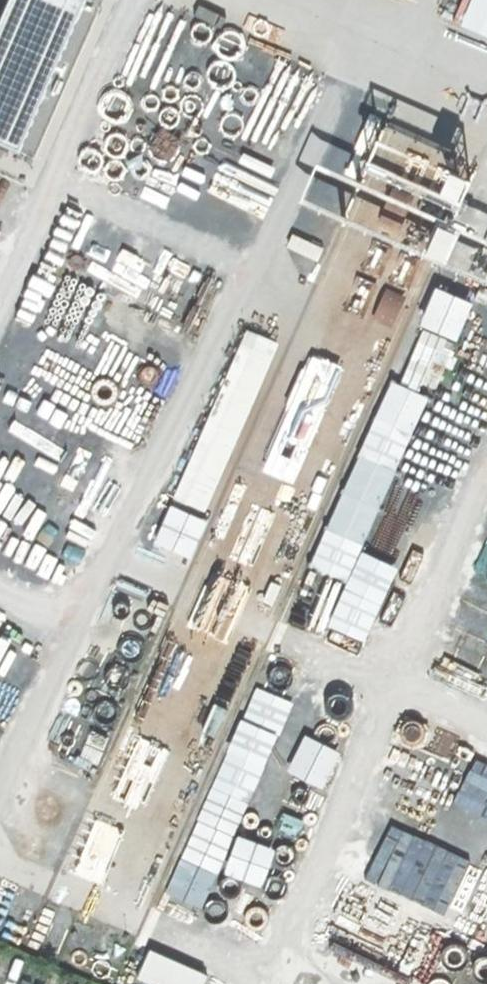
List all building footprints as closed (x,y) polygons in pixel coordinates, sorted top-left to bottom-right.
[(0,24),(0,137),(25,148),(89,0),(10,0),(0,24)] [(469,0),(461,0),(457,15),(464,17),(469,0)] [(417,322),(455,339),(472,302),(434,285),(417,322)] [(253,405),(278,341),(247,328),(221,393),(253,405)] [(398,468),(427,393),(392,379),(362,454),(398,468)] [(206,425),(240,439),(251,413),(216,399),(206,425)] [(176,495),(206,508),(232,449),(202,436),(176,495)] [(288,471),(305,474),(307,465),(316,466),(319,445),(292,442),(288,471)] [(328,626),(364,641),(392,573),(355,559),(328,626)] [(254,804),(303,662),(266,649),(217,791),(254,804)] [(313,819),(342,743),(305,729),(275,805),(313,819)] [(143,983),(186,983),(195,964),(153,945),(137,981),(143,983)]
